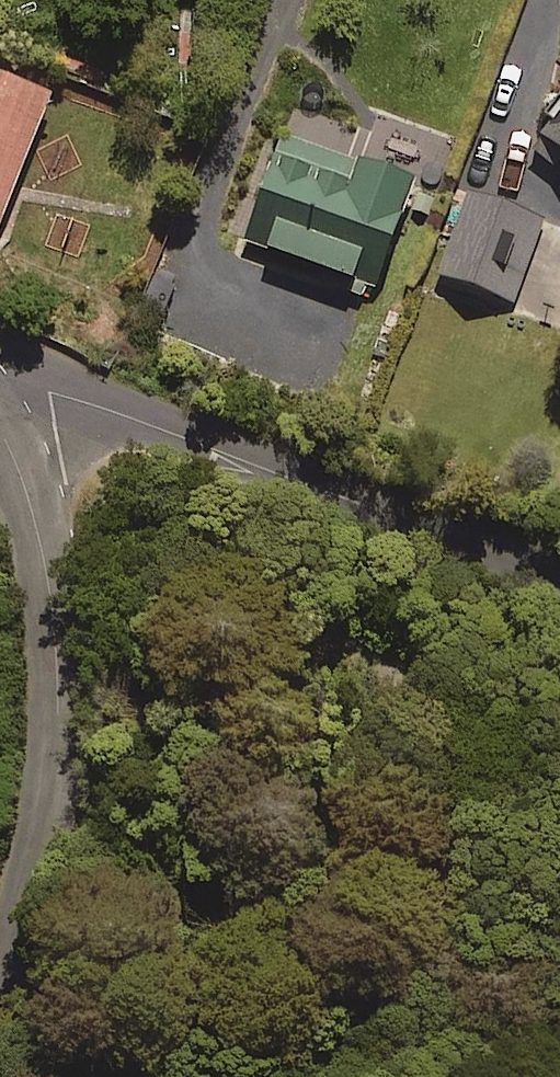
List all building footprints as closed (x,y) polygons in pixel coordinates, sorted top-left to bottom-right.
[(0,75),(0,216),(48,94),(0,75)] [(559,148),(559,106),(540,132),(559,148)] [(349,159),(318,148),(317,150),(278,136),(240,240),(371,287),(410,181),(349,159)] [(545,220),(469,192),(439,276),(515,303),(545,220)] [(314,366),(272,354),(263,384),(305,397),(314,366)]
